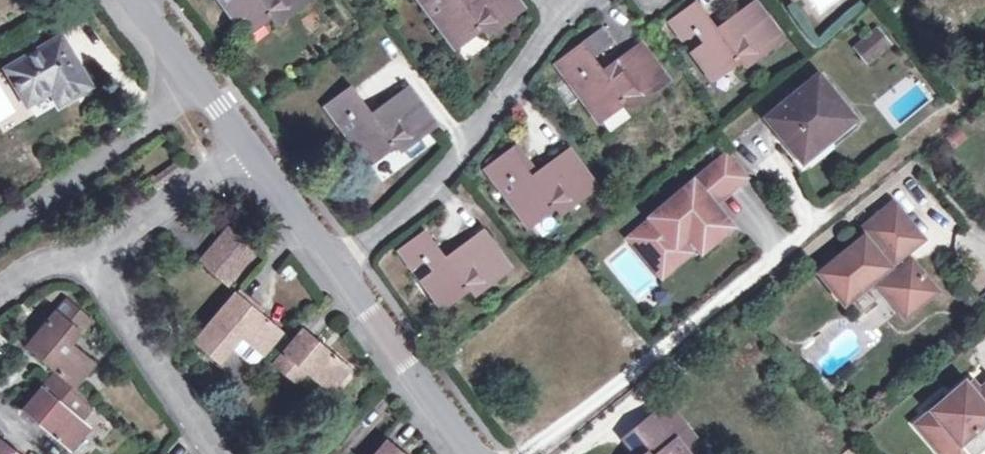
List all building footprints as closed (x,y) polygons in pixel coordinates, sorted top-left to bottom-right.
[(245,34),(271,15),(276,21),(304,0),(220,0),(245,34)] [(455,48),(480,30),(484,36),(522,8),(516,0),(464,0),(462,2),(461,0),(420,0),(455,48)] [(697,31),(703,40),(691,50),(713,79),(740,59),(744,65),(781,38),(755,3),(726,24),(728,27),(721,32),(699,1),(670,22),(684,40),(697,31)] [(584,44),(557,64),(598,121),(624,102),(629,108),(667,80),(641,45),(610,67),(612,71),(606,74),(593,56),(611,43),(599,26),(581,39),(584,44)] [(890,44),(878,28),(856,46),(868,61),(890,44)] [(60,36),(7,67),(29,102),(58,84),(67,98),(90,85),(60,36)] [(818,74),(766,117),(798,156),(824,134),(829,140),(855,118),(818,74)] [(352,117),(358,125),(346,134),(369,164),(394,145),(399,151),(435,124),(408,88),(378,111),(381,115),(376,119),(353,88),(326,108),(341,126),(352,117)] [(513,150),(487,170),(529,226),(553,207),(558,214),(595,187),(569,152),(539,174),(541,177),(535,181),(513,150)] [(727,153),(718,160),(735,181),(744,173),(727,153)] [(718,160),(699,176),(716,197),(735,181),(718,160)] [(689,184),(692,188),(652,221),(650,218),(640,225),(643,229),(639,233),(659,256),(677,242),(688,232),(701,248),(727,227),(713,210),(710,212),(705,206),(716,197),(699,176),(689,184)] [(894,204),(865,227),(880,246),(874,251),(865,239),(823,273),(847,302),(877,278),(906,315),(935,293),(911,263),(902,271),(895,262),(923,240),(894,204)] [(219,240),(224,245),(205,267),(227,284),(257,249),(230,226),(219,240)] [(413,269),(425,261),(431,270),(420,278),(442,308),(467,289),(471,295),(508,268),(483,234),(453,255),(455,257),(449,262),(427,232),(400,252),(413,269)] [(639,233),(633,238),(661,272),(685,252),(677,242),(659,256),(639,233)] [(224,245),(219,240),(200,263),(205,267),(224,245)] [(605,263),(638,302),(658,285),(625,246),(605,263)] [(283,332),(237,293),(197,340),(220,361),(241,337),(263,356),(283,332)] [(93,320),(67,298),(26,347),(50,367),(73,387),(95,362),(73,344),(93,320)] [(350,367),(302,328),(272,364),(297,385),(307,374),(329,392),(350,367)] [(51,376),(22,411),(70,451),(90,425),(80,416),(88,407),(51,376)] [(916,425),(941,453),(958,453),(964,449),(968,453),(983,453),(984,452),(984,432),(982,428),(984,425),(984,386),(975,394),(966,383),(916,425)] [(668,407),(656,416),(681,447),(693,438),(668,407)] [(645,453),(687,453),(681,447),(656,416),(630,437),(645,453)] [(0,437),(0,453),(20,453),(0,437)] [(388,440),(376,453),(405,453),(388,440)]
